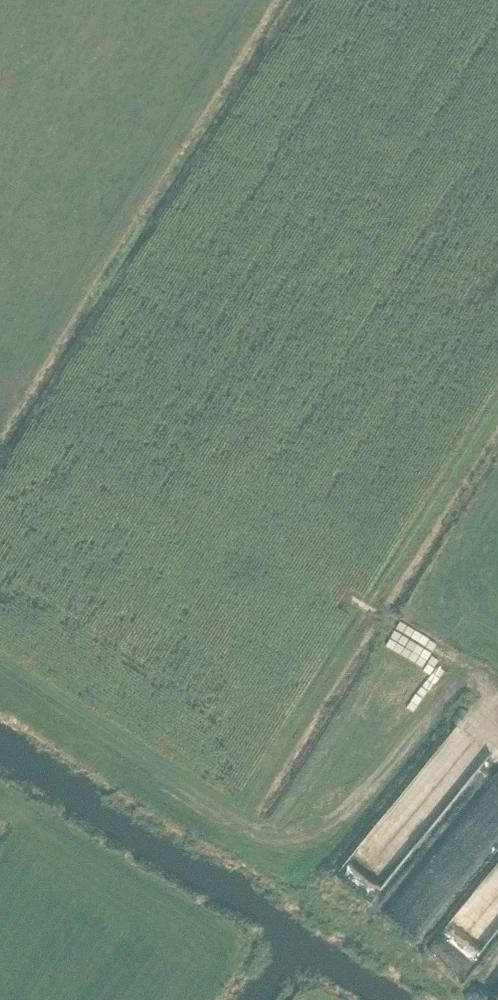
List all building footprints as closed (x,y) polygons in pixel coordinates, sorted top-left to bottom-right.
[(485,967),(485,927),(435,927),(435,952),(448,952),(448,967),(485,967)]
